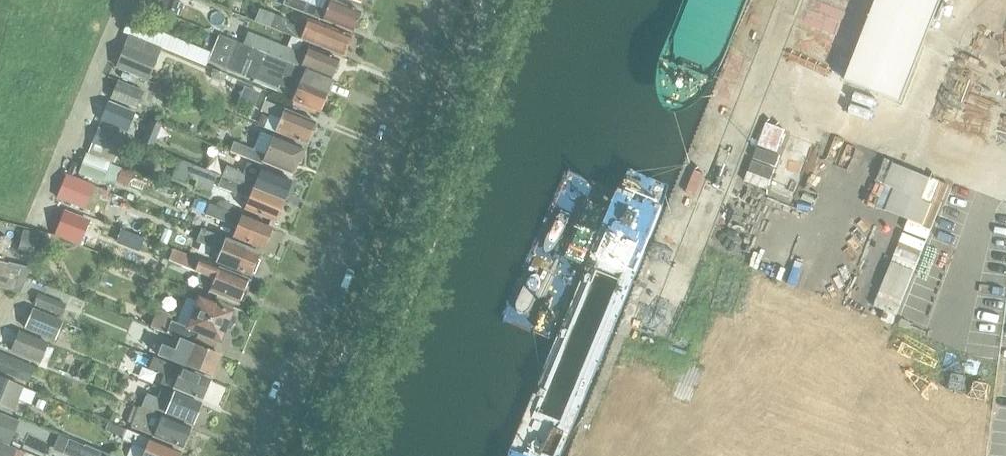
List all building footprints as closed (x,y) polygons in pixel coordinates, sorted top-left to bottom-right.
[(175,7),(191,10),(193,0),(177,0),(175,7)] [(293,9),(352,33),(361,12),(331,0),(326,11),(300,0),(285,0),(283,5),(293,9)] [(901,103),(942,0),(877,0),(845,81),(901,103)] [(286,22),(287,19),(276,15),(260,9),(255,21),(343,57),(351,37),(308,19),(304,30),(286,22)] [(248,33),(243,45),(330,80),(333,73),(336,73),(339,66),(337,63),(338,60),(309,48),(306,56),(248,33)] [(330,80),(243,45),(219,35),(208,63),(277,92),(279,86),(296,92),(292,101),(320,112),(333,81),(330,81),(330,80)] [(117,68),(148,80),(157,59),(125,46),(117,68)] [(111,98),(136,109),(143,92),(117,82),(111,98)] [(264,128),(275,133),(307,146),(316,123),(265,102),(261,111),(270,115),(264,128)] [(101,121),(127,132),(135,113),(109,103),(101,121)] [(753,167),(776,174),(792,125),(770,118),(753,167)] [(98,129),(92,144),(88,154),(114,164),(124,139),(98,129)] [(233,153),(262,165),(263,162),(291,173),(295,163),(299,165),(304,153),(301,152),(302,150),(272,138),(260,133),(253,150),(237,144),(233,153)] [(103,183),(110,164),(86,155),(79,173),(103,183)] [(193,166),(189,177),(197,181),(193,189),(210,196),(218,175),(193,166)] [(226,166),(222,177),(284,202),(292,182),(261,169),(257,179),(226,166)] [(738,193),(757,200),(764,179),(745,172),(738,193)] [(85,209),(94,187),(68,176),(58,198),(85,209)] [(284,202),(222,177),(217,187),(249,200),(244,210),(275,223),(284,202)] [(745,455),(960,455),(1005,339),(1005,254),(849,192),(745,455)] [(703,194),(697,218),(717,222),(723,199),(703,194)] [(219,203),(217,208),(231,214),(233,208),(230,204),(225,202),(219,203)] [(231,214),(217,208),(210,205),(206,216),(236,228),(232,239),(264,251),(272,230),(231,214)] [(64,228),(87,237),(91,226),(69,217),(64,228)] [(656,270),(671,274),(682,231),(667,228),(656,270)] [(254,274),(259,261),(256,260),(259,253),(201,230),(197,242),(213,248),(216,242),(224,245),(217,263),(250,276),(251,273),(254,274)] [(244,291),(248,280),(172,250),(168,261),(214,279),(209,291),(239,303),(240,299),(243,300),(247,292),(244,291)] [(690,305),(700,266),(679,261),(669,300),(690,305)] [(8,264),(0,262),(0,289),(14,292),(20,270),(8,267),(8,264)] [(34,307),(62,318),(67,305),(39,294),(34,307)] [(149,328),(179,340),(205,350),(210,339),(219,342),(224,331),(226,331),(227,330),(229,329),(231,328),(232,326),(233,325),(233,324),(233,321),(233,319),(232,317),(230,315),(230,314),(199,301),(198,303),(187,298),(178,318),(158,309),(149,328)] [(653,312),(645,309),(640,322),(659,330),(669,306),(658,301),(653,312)] [(25,328),(55,340),(62,322),(33,310),(25,328)] [(50,347),(21,334),(13,353),(43,365),(50,347)] [(205,350),(179,340),(175,351),(161,346),(157,357),(170,362),(171,362),(211,378),(220,356),(205,350)] [(25,381),(31,366),(0,353),(0,371),(25,381)] [(159,384),(172,389),(202,402),(210,381),(154,358),(150,369),(163,374),(159,384)] [(14,411),(24,387),(3,378),(0,377),(0,406),(14,411)] [(147,395),(141,409),(153,413),(154,410),(192,425),(200,406),(162,390),(158,400),(147,395)] [(153,413),(141,409),(138,407),(130,428),(182,449),(191,429),(153,413)] [(10,442),(19,420),(0,413),(0,438),(10,442)] [(123,437),(122,439),(141,447),(142,443),(147,445),(143,455),(179,455),(180,454),(163,447),(164,445),(126,429),(123,437)] [(0,442),(0,455),(14,455),(17,449),(0,442)] [(86,445),(82,455),(113,455),(86,445)]
